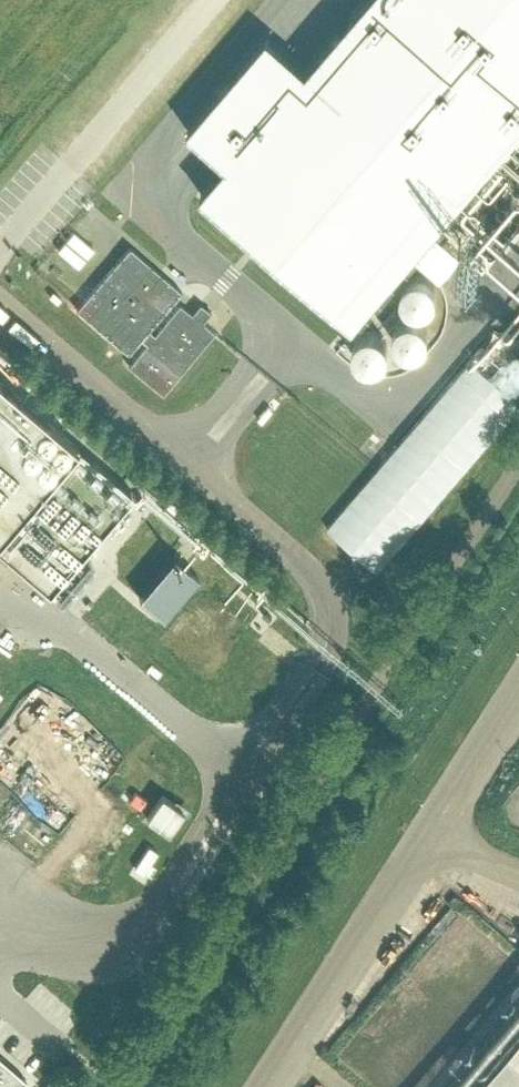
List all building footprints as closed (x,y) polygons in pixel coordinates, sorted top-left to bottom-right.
[(305,74),(267,41),(189,132),(228,166),(202,197),(354,327),(395,278),(518,129),(518,0),(367,0),(305,74)] [(141,346),(136,352),(127,362),(161,391),(170,381),(173,377),(213,330),(202,320),(210,310),(200,301),(192,312),(180,301),(141,346)] [(389,527),(483,411),(447,382),(430,403),(417,393),(372,448),(380,454),(322,526),(344,544),(359,525),(379,540),(389,527)] [(119,505),(0,403),(0,573),(35,603),(119,505)] [(174,556),(140,597),(164,617),(198,576),(174,556)] [(472,1086),(518,1086),(518,1032),(472,1086)]
